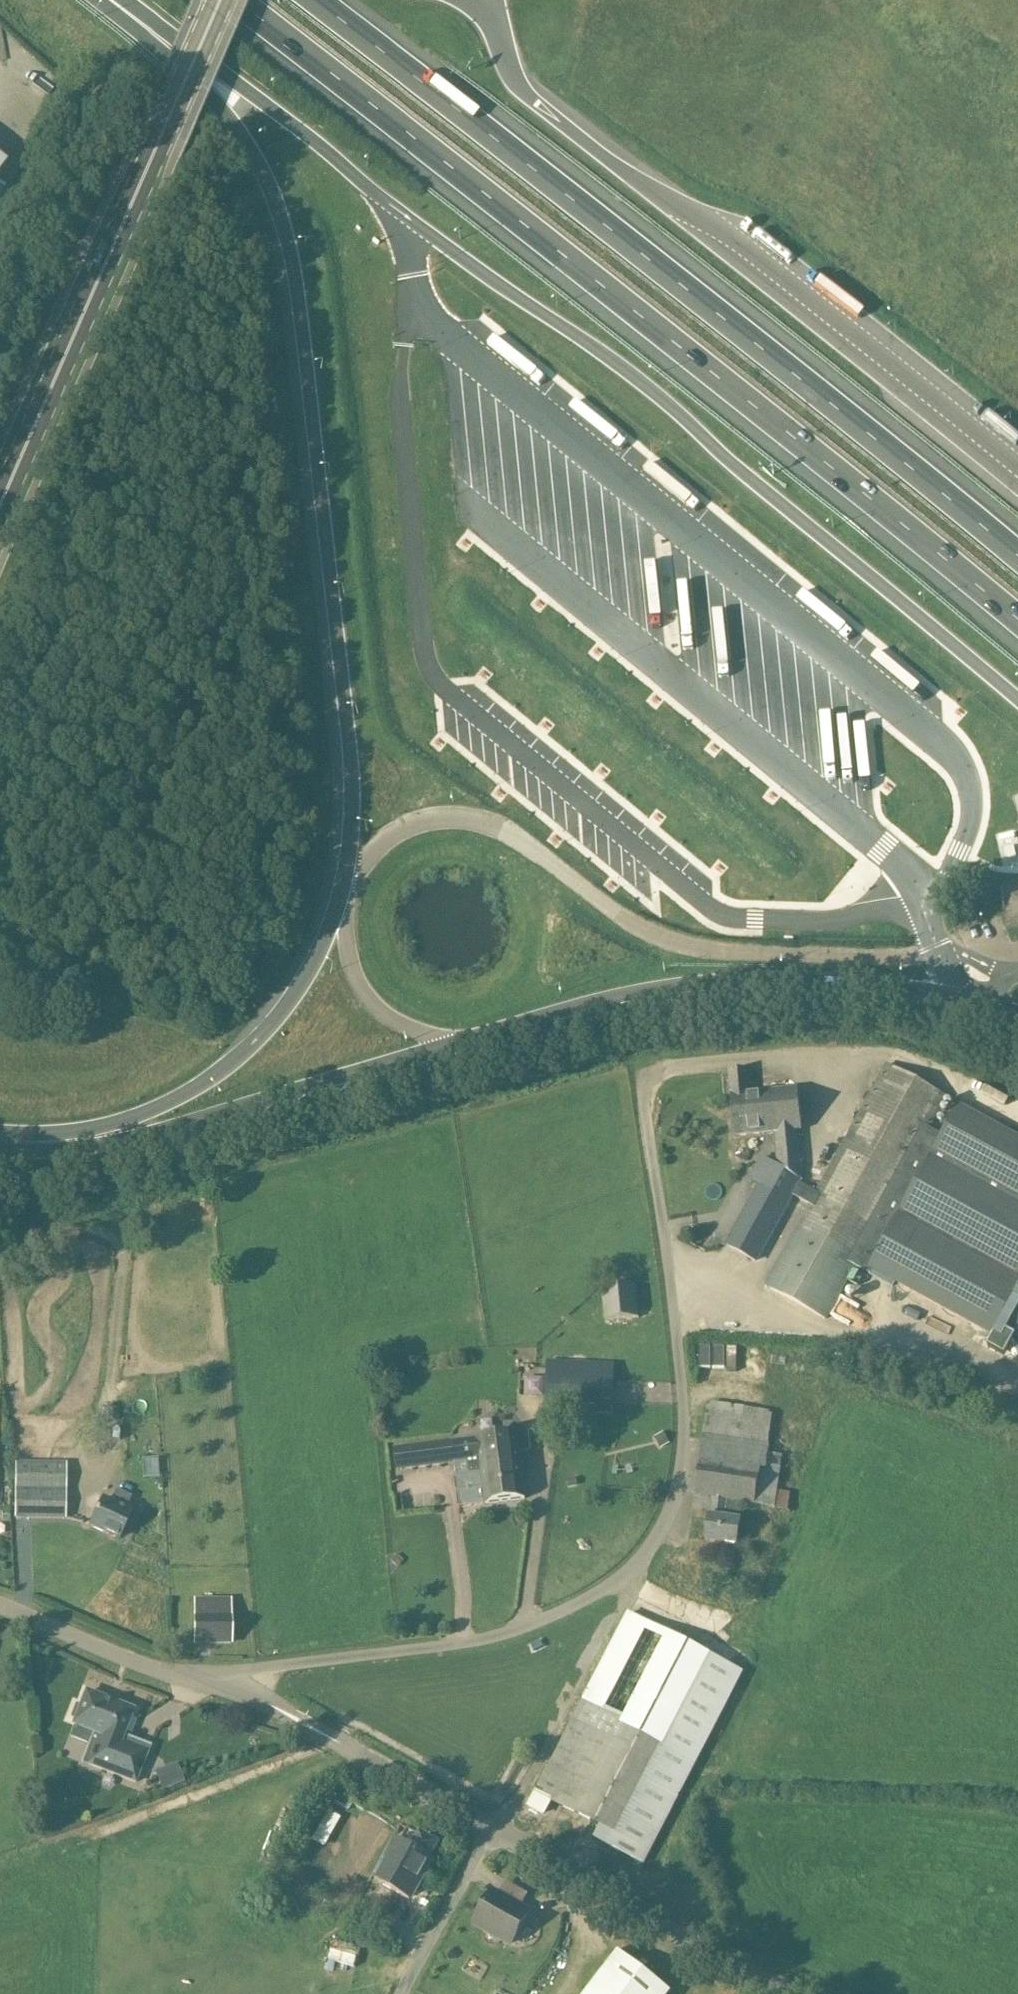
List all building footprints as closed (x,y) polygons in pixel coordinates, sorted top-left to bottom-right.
[(1017,450),(1017,436),(1013,433),(1007,443),(1017,450)] [(840,711),(842,729),(852,728),(850,710),(840,711)] [(822,1328),(860,1258),(871,1264),(870,1268),(1003,1340),(997,1351),(1017,1362),(1017,1129),(1009,1124),(1006,1129),(959,1104),(941,1138),(928,1132),(947,1097),(887,1065),(819,1190),(802,1180),(797,1130),(802,1130),(797,1089),(749,1094),(747,1070),(729,1072),(736,1137),(776,1133),(779,1167),(761,1157),(683,1301),(724,1323),(795,1191),(814,1201),(762,1295),(822,1328)] [(640,1318),(637,1285),(603,1287),(606,1321),(640,1318)] [(548,1369),(546,1411),(613,1414),(615,1372),(548,1369)] [(526,1378),(527,1397),(546,1396),(545,1377),(526,1378)] [(485,1504),(525,1499),(519,1453),(532,1451),(530,1434),(516,1435),(516,1433),(466,1439),(471,1475),(481,1473),(485,1504)] [(16,1520),(67,1521),(68,1464),(25,1464),(25,1439),(11,1439),(10,1466),(17,1466),(16,1520)] [(397,1472),(457,1465),(454,1441),(394,1449),(397,1472)] [(762,1468),(701,1460),(695,1496),(696,1496),(694,1509),(712,1511),(711,1517),(710,1516),(706,1541),(737,1546),(741,1521),(725,1519),(727,1501),(744,1503),(756,1505),(762,1468)] [(120,1539),(132,1514),(127,1511),(133,1498),(117,1490),(111,1504),(102,1500),(90,1527),(110,1536),(110,1535),(120,1539)] [(744,1503),(727,1501),(725,1519),(741,1521),(744,1503)] [(193,1606),(193,1649),(229,1649),(229,1606),(193,1606)] [(628,1614),(621,1627),(625,1625),(630,1615),(628,1614)] [(742,1673),(630,1615),(625,1625),(621,1627),(574,1710),(529,1807),(543,1814),(550,1800),(601,1827),(595,1841),(643,1866),(742,1673)] [(89,1766),(136,1784),(148,1753),(121,1742),(133,1712),(87,1693),(81,1708),(76,1706),(71,1719),(76,1721),(74,1726),(101,1736),(89,1766)] [(178,1764),(156,1773),(163,1792),(186,1784),(178,1764)] [(326,1844),(342,1816),(331,1810),(315,1838),(326,1844)] [(412,1851),(399,1843),(377,1882),(409,1899),(430,1861),(429,1860),(437,1845),(421,1836),(412,1851)] [(529,1914),(492,1893),(475,1924),(512,1944),(529,1914)] [(639,1949),(628,1941),(621,1950),(632,1959),(639,1949)] [(587,1993),(670,1993),(671,1993),(618,1953),(587,1993)]
